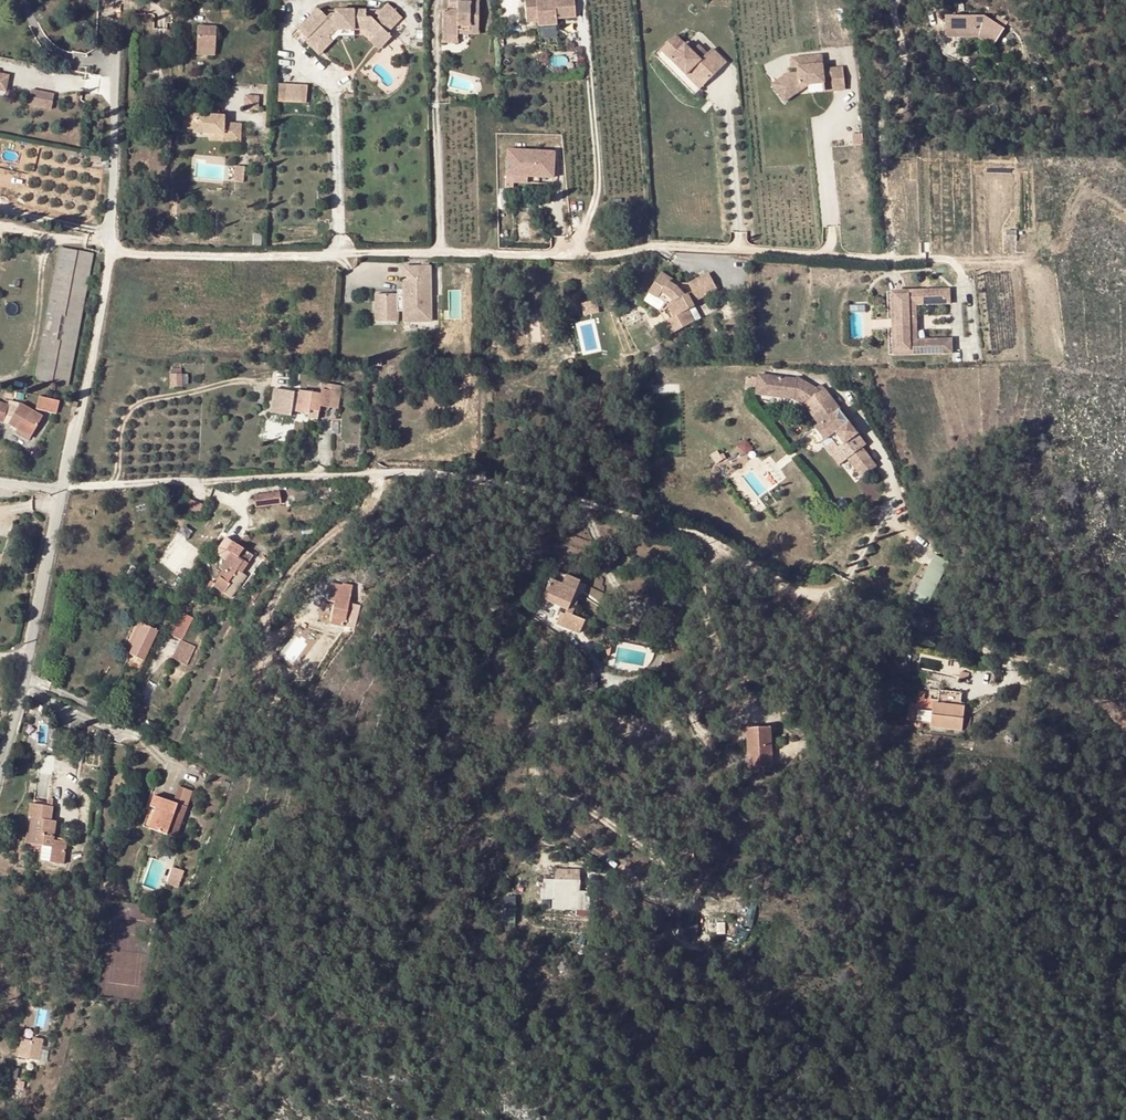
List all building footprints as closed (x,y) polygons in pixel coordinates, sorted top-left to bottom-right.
[(448,3),(452,3),(452,11),(448,12),(442,11),(442,35),(457,36),(457,34),(457,31),(468,31),(468,34),(478,34),(478,0),(448,0),(448,3)] [(524,0),(526,20),(537,19),(538,26),(556,24),(556,19),(575,17),(574,0),(525,0),(524,0)] [(335,14),(330,14),(326,18),(318,9),(297,30),(306,39),(309,36),(310,39),(306,43),(318,56),(332,42),(328,38),(336,31),(354,30),(366,30),(373,38),(374,38),(383,29),(385,31),(390,26),(391,28),(402,18),(387,4),(377,15),(379,16),(374,21),(370,18),(366,17),(366,10),(334,11),(335,14)] [(942,25),(938,44),(969,51),(983,65),(999,49),(984,31),(942,25)] [(216,28),(197,27),(197,48),(215,49),(216,28)] [(385,31),(383,29),(374,38),(373,38),(369,42),(379,50),(391,37),(385,31)] [(354,30),(336,31),(328,38),(332,42),(338,36),(354,36),(354,30)] [(676,35),(661,50),(694,83),(704,73),(711,79),(726,63),(712,49),(707,54),(699,46),(695,49),(692,52),(685,45),(676,35)] [(688,42),(685,45),(692,52),(695,49),(688,42)] [(823,70),(821,55),(792,59),(793,69),(798,68),(799,74),(787,75),(777,83),(786,96),(800,86),(808,85),(824,83),(823,77),(832,76),(833,91),(845,89),(843,68),(823,70)] [(704,73),(694,83),(700,90),(711,79),(704,73)] [(6,91),(9,75),(0,74),(0,90),(6,91)] [(808,85),(800,86),(786,96),(777,83),(773,85),(784,102),(808,85)] [(310,102),(310,84),(281,84),(281,102),(310,102)] [(33,106),(55,109),(57,92),(35,89),(33,106)] [(244,96),(244,110),(258,110),(258,97),(244,96)] [(209,116),(178,115),(177,128),(193,129),(193,133),(209,134),(222,134),(222,141),(240,142),(241,124),(223,124),(224,116),(219,116),(209,116)] [(162,136),(159,135),(159,147),(170,147),(171,136),(162,136)] [(554,152),(507,150),(506,168),(513,168),(512,176),(527,176),(538,177),(538,173),(553,174),(554,152)] [(245,167),(236,166),(234,181),(243,183),(245,167)] [(1006,224),(1000,231),(1008,240),(1011,238),(1015,234),(1006,224)] [(60,248),(35,379),(68,385),(93,255),(60,248)] [(431,321),(430,266),(402,267),(403,290),(403,296),(397,296),(397,294),(375,295),(375,322),(398,322),(397,314),(403,314),(403,322),(431,321)] [(677,332),(695,322),(688,310),(694,307),(693,303),(718,290),(709,273),(688,284),(688,294),(685,296),(677,287),(679,284),(661,273),(649,293),(666,303),(667,304),(674,317),(671,319),(677,332)] [(950,290),(908,291),(908,295),(896,296),(897,351),(910,351),(910,355),(952,354),(952,339),(917,341),(914,341),(914,330),(917,330),(916,316),(913,316),(913,305),(916,305),(950,304),(950,290)] [(908,291),(891,292),(893,356),(910,355),(910,351),(897,351),(896,296),(908,295),(908,291)] [(674,317),(667,304),(666,303),(661,312),(673,334),(677,332),(671,319),(674,317)] [(867,339),(865,304),(848,305),(850,340),(867,339)] [(840,410),(825,389),(821,384),(816,388),(797,377),(794,399),(804,405),(807,403),(822,423),(820,425),(812,430),(822,443),(829,437),(834,443),(840,438),(845,444),(858,434),(839,410),(840,410)] [(321,394),(300,391),(299,393),(274,390),(270,413),(291,416),(291,411),(309,413),(309,409),(319,411),(319,406),(337,409),(341,386),(322,383),(321,394)] [(39,396),(36,409),(56,413),(59,401),(39,396)] [(43,417),(20,403),(8,424),(31,437),(43,417)] [(822,423),(807,403),(804,405),(820,425),(822,423)] [(319,411),(309,409),(309,413),(308,417),(317,419),(319,411)] [(845,444),(840,438),(834,443),(838,449),(845,444)] [(743,455),(752,451),(747,439),(737,443),(743,455)] [(739,446),(711,466),(722,481),(750,461),(739,446)] [(877,467),(862,448),(848,458),(863,478),(877,467)] [(171,497),(179,501),(183,492),(185,488),(180,486),(178,489),(176,488),(171,497)] [(257,493),(257,506),(284,504),(283,491),(257,493)] [(179,501),(171,497),(166,505),(174,510),(179,501)] [(238,557),(243,550),(226,537),(218,548),(216,566),(223,571),(213,586),(224,593),(230,584),(228,583),(237,570),(241,573),(248,564),(238,557)] [(558,563),(550,589),(572,596),(575,596),(580,582),(583,570),(558,563)] [(575,596),(570,607),(591,614),(595,603),(582,598),(586,586),(580,582),(575,596)] [(345,627),(353,587),(343,585),(343,587),(331,584),(328,601),(335,603),(330,624),(345,627)] [(359,627),(363,604),(354,603),(350,625),(359,627)] [(184,614),(173,636),(182,640),(193,618),(184,614)] [(144,624),(140,622),(125,653),(129,655),(144,624)] [(144,624),(129,655),(143,661),(157,631),(144,624)] [(195,647),(182,640),(174,659),(187,665),(195,647)] [(939,696),(932,721),(963,729),(970,708),(965,706),(969,692),(947,687),(944,697),(939,696)] [(47,708),(39,705),(38,711),(46,713),(47,708)] [(772,711),(748,712),(748,752),(750,752),(750,756),(772,757),(772,711)] [(231,783),(224,780),(220,790),(223,792),(222,796),(225,797),(231,783)] [(175,838),(192,791),(179,786),(173,802),(154,795),(149,806),(155,809),(148,828),(175,838)] [(154,795),(150,794),(145,809),(151,811),(145,827),(148,828),(155,809),(149,806),(154,795)] [(50,820),(53,807),(52,806),(53,800),(48,799),(47,802),(47,806),(33,804),(30,803),(28,818),(34,819),(30,844),(51,847),(49,862),(63,864),(66,842),(53,840),(55,829),(49,828),(50,820)] [(173,867),(166,884),(178,888),(184,871),(173,867)] [(577,910),(578,870),(550,869),(549,880),(537,880),(537,899),(549,900),(549,909),(577,910)] [(702,918),(707,933),(729,925),(725,911),(702,918)] [(679,913),(678,933),(690,934),(692,914),(679,913)] [(40,1042),(31,1040),(30,1043),(21,1041),(18,1056),(36,1060),(40,1042)]
